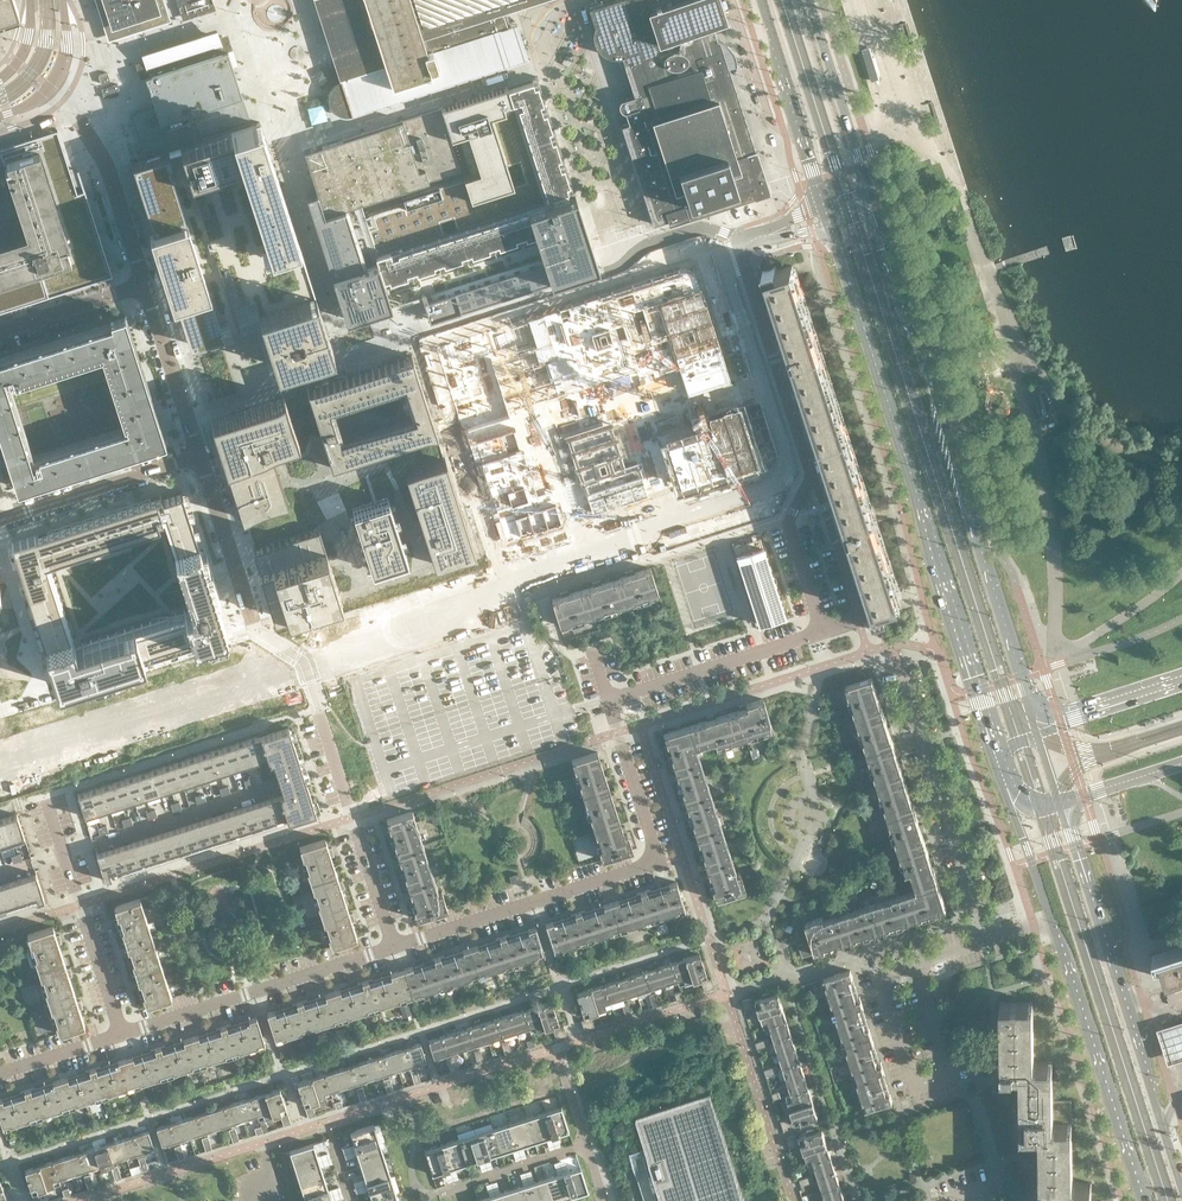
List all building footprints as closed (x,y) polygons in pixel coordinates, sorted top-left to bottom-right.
[(130,0),(96,0),(98,7),(107,35),(138,25),(130,0)] [(163,0),(130,0),(138,25),(168,15),(163,0)] [(213,0),(176,0),(183,20),(216,9),(213,0)] [(534,0),(315,0),(322,23),(321,24),(320,25),(319,25),(318,27),(317,28),(317,29),(317,30),(317,31),(317,32),(318,33),(319,34),(320,36),(321,36),(322,37),(324,37),(325,37),(327,37),(341,81),(352,115),(514,62),(528,58),(517,23),(510,25),(505,9),(527,2),(534,0)] [(735,88),(729,70),(722,48),(729,46),(728,44),(726,43),(725,42),(723,41),(721,40),(718,39),(716,38),(715,35),(712,25),(724,21),(717,0),(611,0),(603,3),(588,7),(591,15),(594,26),(593,28),(593,30),(593,31),(593,33),(593,35),(593,36),(593,38),(593,39),(594,42),(595,44),(596,46),(597,47),(598,49),(600,50),(601,51),(603,53),(605,54),(607,55),(608,55),(610,56),(612,56),(614,56),(616,56),(618,56),(619,56),(621,56),(634,95),(621,99),(620,100),(619,101),(619,102),(619,103),(618,103),(618,104),(619,105),(619,106),(619,107),(620,108),(621,109),(622,110),(623,111),(624,111),(628,122),(621,125),(653,223),(664,220),(667,219),(668,222),(668,223),(753,196),(753,197),(769,192),(767,187),(764,177),(755,149),(754,149),(735,88)] [(146,77),(227,51),(222,35),(219,36),(176,50),(144,60),(141,61),(146,76),(146,77)] [(289,53),(290,56),(291,58),(293,59),(296,60),(298,60),(300,59),(302,57),(303,55),(304,53),(303,50),(302,48),(301,47),(299,46),(296,45),(294,46),(292,47),(290,49),(289,51),(289,53)] [(251,123),(241,94),(237,81),(235,81),(233,75),(231,67),(232,67),(227,51),(146,77),(146,76),(145,76),(153,101),(155,106),(152,107),(151,108),(132,114),(141,142),(145,154),(146,157),(196,141),(251,123)] [(107,72),(99,74),(101,82),(109,80),(107,72)] [(592,248),(575,194),(537,76),(521,81),(507,85),(441,106),(451,138),(462,135),(474,173),(401,196),(403,202),(364,214),(376,254),(375,255),(376,256),(377,260),(361,265),(342,208),(324,213),(317,191),(316,192),(307,195),(307,198),(346,318),(375,309),(376,308),(389,304),(391,304),(392,303),(391,302),(396,300),(397,302),(398,302),(397,300),(402,298),(403,300),(404,300),(403,298),(408,296),(408,298),(409,298),(409,296),(414,294),(414,296),(415,296),(415,294),(420,292),(420,294),(421,294),(429,319),(557,278),(597,265),(597,264),(594,255),(592,248)] [(352,115),(341,81),(339,81),(338,82),(336,83),(335,84),(334,85),(333,86),(332,87),(330,89),(330,90),(329,91),(329,93),(329,95),(328,96),(328,98),(328,99),(329,101),(329,103),(330,104),(330,106),(331,107),(332,108),(333,110),(335,111),(336,112),(337,113),(340,114),(341,115),(343,115),(344,115),(346,115),(348,115),(350,115),(352,115)] [(461,170),(458,162),(451,138),(441,106),(323,144),(324,146),(318,158),(308,161),(317,192),(324,213),(334,210),(342,208),(461,170)] [(146,157),(132,161),(136,174),(141,190),(156,239),(157,240),(190,343),(239,327),(235,315),(246,311),(257,308),(275,364),(332,346),(260,120),(251,123),(196,141),(146,157)] [(35,152),(68,255),(49,261),(51,265),(39,269),(37,265),(0,277),(0,309),(110,274),(109,270),(106,261),(104,256),(102,250),(98,237),(97,233),(91,213),(84,190),(75,193),(74,191),(69,174),(56,133),(55,130),(53,131),(39,135),(0,148),(0,163),(35,152)] [(0,163),(0,277),(37,265),(39,269),(51,265),(49,261),(68,255),(35,152),(0,163)] [(692,263),(435,347),(466,445),(474,442),(506,540),(757,460),(692,263)] [(821,355),(792,265),(778,270),(768,273),(790,342),(782,344),(781,343),(780,343),(786,361),(787,361),(786,359),(795,356),(822,440),(846,432),(821,355)] [(16,487),(116,455),(165,439),(152,399),(125,315),(0,355),(0,436),(16,487)] [(412,354),(210,419),(248,535),(248,536),(273,615),(351,590),(353,599),(378,591),(376,582),(410,571),(474,550),(412,354)] [(745,371),(740,356),(733,358),(737,373),(745,371)] [(1038,409),(1041,420),(1053,416),(1049,405),(1045,394),(1034,397),(1038,409)] [(899,598),(870,506),(846,432),(822,440),(847,517),(838,520),(842,536),(843,536),(843,534),(848,532),(851,542),(854,541),(875,606),(885,603),(899,598)] [(737,477),(735,469),(727,471),(730,480),(737,477)] [(165,512),(159,514),(161,519),(163,518),(173,551),(192,611),(184,613),(193,640),(225,630),(193,528),(181,492),(181,493),(162,499),(161,500),(165,512)] [(160,495),(11,543),(44,646),(69,638),(68,638),(44,564),(159,527),(157,522),(162,520),(161,519),(159,514),(165,512),(161,500),(162,499),(161,496),(160,495)] [(658,593),(650,567),(634,572),(633,569),(625,572),(626,575),(617,578),(625,604),(635,601),(635,599),(648,595),(648,597),(658,593)] [(625,604),(617,578),(601,583),(600,580),(592,582),(594,585),(584,588),(593,614),(603,611),(602,609),(615,605),(616,607),(625,604)] [(593,614),(584,588),(568,594),(567,590),(560,593),(561,596),(551,599),(559,625),(570,622),(569,620),(582,616),(583,618),(593,614)] [(69,638),(44,646),(56,684),(193,640),(184,613),(72,649),(69,638)] [(883,700),(881,692),(877,694),(872,677),(846,686),(849,696),(851,695),(855,708),(853,709),(857,718),(882,710),(880,701),(883,700)] [(773,729),(763,698),(739,706),(740,709),(731,712),(739,738),(749,734),(748,733),(761,728),(762,732),(773,729)] [(893,732),(891,725),(888,726),(882,710),(857,718),(860,728),(862,728),(866,741),(864,741),(867,751),(893,743),(890,734),(893,732)] [(739,738),(731,712),(715,717),(714,714),(706,716),(707,720),(663,734),(666,744),(668,744),(680,740),(682,746),(688,745),(685,738),(692,736),(696,746),(714,740),(715,743),(729,739),(729,741),(739,738)] [(288,726),(261,735),(268,757),(267,758),(274,778),(278,777),(281,786),(277,787),(278,791),(279,794),(281,801),(282,801),(288,821),(316,812),(312,800),(310,794),(304,775),(300,764),(294,744),(292,739),(288,726)] [(268,757),(261,735),(249,739),(256,761),(267,758),(268,757)] [(707,781),(696,746),(692,736),(685,738),(688,745),(682,746),(680,740),(668,744),(672,756),(670,757),(679,784),(681,783),(687,781),(689,787),(707,781)] [(256,761),(249,739),(237,743),(244,765),(256,761)] [(244,765),(237,743),(224,747),(231,769),(244,765)] [(904,765),(902,758),(898,759),(893,743),(867,751),(870,761),(872,760),(876,773),(874,774),(878,784),(903,775),(901,766),(904,765)] [(231,769),(224,747),(212,751),(219,773),(231,769)] [(219,773),(212,751),(200,755),(207,777),(219,773)] [(611,794),(603,770),(603,768),(606,767),(604,760),(600,761),(597,751),(571,760),(574,770),(576,769),(580,782),(579,783),(585,803),(587,802),(591,815),(589,816),(592,825),(618,817),(613,801),(617,800),(614,793),(611,794)] [(207,777),(200,755),(188,759),(195,781),(207,777)] [(195,781),(188,759),(176,762),(183,785),(195,781)] [(183,785),(176,762),(163,766),(170,789),(183,785)] [(170,789),(163,766),(151,770),(158,793),(170,789)] [(158,793),(151,770),(139,774),(146,796),(158,793)] [(146,796),(139,774),(127,778),(134,800),(146,796)] [(914,798),(912,790),(909,792),(903,775),(878,784),(881,794),(883,793),(887,806),(885,806),(888,816),(914,808),(911,799),(914,798)] [(134,800),(127,778),(114,782),(122,804),(134,800)] [(714,802),(707,781),(689,787),(687,781),(681,783),(683,789),(681,790),(688,811),(714,802)] [(122,804),(114,782),(102,786),(109,808),(122,804)] [(109,808),(102,786),(90,790),(97,812),(109,808)] [(97,812),(90,790),(77,794),(84,816),(97,812)] [(282,801),(281,801),(279,794),(268,798),(270,805),(276,825),(288,821),(282,801)] [(276,825),(270,805),(268,798),(255,802),(258,809),(264,829),(276,825)] [(264,829),(258,809),(255,802),(243,806),(246,813),(252,833),(262,829),(264,829)] [(720,821),(714,802),(688,811),(689,816),(691,816),(693,822),(691,822),(694,829),(720,821)] [(252,833),(246,813),(243,806),(231,810),(233,817),(240,837),(250,833),(252,833)] [(925,831),(923,823),(919,824),(914,808),(888,816),(891,826),(893,826),(897,839),(895,839),(899,849),(924,841),(922,832),(925,831)] [(240,837),(233,817),(231,810),(219,814),(221,821),(228,840),(238,837),(240,837)] [(423,845),(412,811),(386,819),(392,836),(393,835),(395,842),(394,842),(397,853),(423,845)] [(13,846),(26,841),(24,836),(23,832),(20,823),(17,814),(4,818),(13,846)] [(228,840),(221,821),(219,814),(207,818),(209,824),(215,844),(228,840)] [(632,849),(627,832),(625,825),(621,826),(618,817),(592,825),(595,835),(597,835),(601,848),(598,849),(602,859),(632,849)] [(13,846),(4,818),(0,819),(0,847),(1,849),(13,846)] [(215,844),(209,824),(207,818),(195,822),(197,828),(203,848),(215,844)] [(730,854),(723,830),(720,821),(694,829),(700,849),(702,849),(704,855),(702,855),(704,862),(730,854)] [(203,848),(197,828),(195,822),(182,825),(185,832),(191,852),(203,848)] [(191,852),(185,832),(182,825),(170,829),(172,836),(179,856),(191,852)] [(179,856),(172,836),(170,829),(158,833),(160,840),(167,860),(179,856)] [(167,860),(160,840),(158,833),(146,837),(148,844),(154,864),(167,860)] [(154,864),(148,844),(146,837),(134,841),(136,848),(142,868),(154,864)] [(336,872),(331,858),(331,856),(334,855),(332,847),(328,848),(325,838),(299,847),(303,857),(304,857),(308,869),(306,870),(310,880),(336,872)] [(142,868),(136,848),(134,841),(121,845),(124,852),(130,872),(142,868)] [(941,891),(932,865),(936,864),(933,856),(930,857),(924,841),(899,849),(902,859),(904,858),(908,871),(906,872),(906,873),(911,871),(917,890),(928,886),(931,894),(941,891)] [(130,872),(124,852),(121,845),(109,849),(111,856),(118,876),(130,872)] [(434,877),(426,854),(423,845),(397,853),(402,869),(404,868),(406,874),(404,875),(408,886),(434,877)] [(118,876),(111,856),(109,849),(96,853),(99,862),(99,863),(102,871),(105,880),(118,876)] [(745,889),(739,871),(736,872),(730,854),(704,862),(710,882),(712,881),(714,887),(711,888),(714,899),(745,889)] [(817,865),(817,864),(817,863),(817,862),(816,861),(816,860),(815,859),(814,859),(813,858),(812,858),(811,858),(809,858),(808,858),(806,859),(806,860),(805,860),(805,861),(805,862),(804,862),(804,863),(804,864),(804,865),(805,866),(805,867),(806,868),(807,869),(808,870),(809,870),(810,870),(811,870),(813,870),(814,869),(815,868),(816,867),(816,866),(817,865)] [(346,904),(341,889),(345,888),(342,879),(339,881),(336,872),(310,880),(313,890),(315,890),(319,902),(317,903),(320,913),(346,904)] [(23,877),(25,884),(31,904),(33,903),(38,901),(44,899),(41,891),(42,891),(39,882),(36,873),(23,877)] [(520,880),(518,873),(509,875),(512,883),(520,880)] [(11,881),(13,888),(19,907),(21,907),(26,905),(31,904),(25,884),(23,877),(11,881)] [(447,908),(442,891),(438,892),(434,877),(408,886),(413,901),(414,901),(417,907),(413,908),(417,918),(447,908)] [(1,891),(7,911),(9,911),(14,909),(19,907),(13,888),(11,881),(0,884),(0,890),(1,891)] [(684,906),(682,898),(676,881),(668,884),(669,887),(651,893),(658,915),(658,917),(678,910),(677,909),(684,906)] [(946,909),(941,891),(931,894),(928,886),(917,890),(900,895),(908,921),(923,916),(923,914),(936,910),(936,912),(946,909)] [(658,915),(651,893),(647,894),(646,890),(639,892),(641,896),(619,903),(618,900),(610,902),(618,927),(625,925),(625,927),(645,921),(645,919),(658,915)] [(908,921),(900,895),(882,901),(887,917),(897,914),(900,924),(908,921)] [(150,931),(143,908),(140,898),(114,906),(119,924),(121,923),(123,929),(121,929),(124,939),(150,931)] [(887,917),(882,901),(862,907),(871,933),(890,927),(890,925),(896,923),(897,925),(900,924),(897,914),(887,917)] [(618,927),(610,902),(603,905),(604,908),(582,915),(581,911),(574,913),(575,917),(554,924),(553,921),(545,923),(553,948),(559,946),(560,948),(580,942),(579,940),(592,936),(593,938),(612,931),(612,929),(618,927)] [(357,937),(352,921),(355,920),(352,912),(349,913),(346,904),(320,913),(324,923),(325,922),(329,934),(327,935),(331,946),(357,937)] [(871,933),(862,907),(840,914),(848,940),(857,937),(857,935),(863,933),(864,935),(871,933)] [(848,940),(840,914),(824,919),(832,945),(842,942),(848,940)] [(832,945),(824,919),(823,916),(805,922),(801,919),(794,932),(802,936),(806,935),(808,941),(798,944),(802,957),(825,949),(824,946),(831,944),(831,946),(832,945)] [(64,959),(59,945),(59,943),(62,942),(59,934),(56,935),(53,926),(27,934),(30,945),(32,944),(36,957),(34,957),(38,967),(64,959)] [(544,952),(537,930),(535,926),(527,929),(528,932),(507,939),(505,935),(502,936),(505,946),(510,962),(517,960),(517,962),(537,956),(536,954),(544,952)] [(161,964),(150,931),(124,939),(130,956),(132,956),(133,961),(132,962),(135,972),(161,964)] [(510,962),(505,946),(502,936),(499,937),(500,941),(478,948),(477,945),(470,948),(478,973),(484,970),(485,972),(504,966),(504,964),(510,962)] [(478,973),(470,948),(462,950),(463,953),(441,960),(440,956),(437,957),(445,983),(451,981),(452,983),(472,977),(471,975),(478,973)] [(1181,974),(1181,948),(1158,955),(1166,979),(1181,974)] [(707,976),(704,968),(708,967),(705,959),(701,960),(699,953),(671,962),(677,980),(678,985),(707,976)] [(445,983),(437,957),(433,958),(435,962),(413,969),(412,966),(401,969),(390,973),(391,976),(373,982),(372,978),(365,980),(373,1006),(379,1004),(380,1006),(400,999),(399,998),(406,995),(407,997),(410,996),(412,995),(412,994),(413,993),(419,991),(419,993),(439,987),(438,985),(445,983)] [(74,992),(69,976),(73,975),(70,967),(66,968),(64,959),(38,967),(41,978),(43,977),(47,989),(45,990),(48,1000),(74,992)] [(677,980),(671,962),(658,966),(664,984),(677,980)] [(172,997),(161,964),(135,972),(140,989),(142,988),(144,994),(142,994),(146,1005),(172,997)] [(664,984),(658,966),(644,971),(650,988),(664,984)] [(859,1007),(863,1005),(861,999),(856,1000),(850,979),(853,978),(850,970),(823,978),(824,979),(826,978),(828,984),(826,985),(829,995),(832,1005),(834,1004),(838,1017),(836,1018),(842,1037),(844,1037),(846,1043),(871,1035),(869,1028),(866,1029),(859,1007)] [(650,988),(644,971),(631,975),(636,993),(650,988)] [(636,993),(631,975),(617,979),(623,997),(636,993)] [(623,997),(617,979),(604,984),(609,1001),(610,1001),(623,997)] [(373,1006),(365,980),(357,982),(359,987),(341,992),(340,989),(332,992),(340,1017),(347,1015),(347,1016),(367,1010),(367,1008),(373,1006)] [(609,1001),(604,984),(576,992),(578,999),(574,1000),(577,1008),(577,1009),(581,1007),(583,1016),(612,1006),(610,1001),(609,1001)] [(682,997),(680,991),(674,993),(676,999),(682,997)] [(787,1020),(778,993),(772,995),(770,991),(763,994),(762,994),(763,997),(755,1000),(764,1028),(770,1027),(770,1026),(787,1020)] [(85,1025),(79,1008),(83,1007),(81,1000),(77,1001),(74,992),(48,1000),(51,1010),(53,1010),(57,1022),(55,1022),(59,1033),(85,1025)] [(340,1017),(332,992),(325,994),(326,997),(308,1003),(307,999),(299,1001),(308,1027),(314,1025),(314,1027),(335,1020),(334,1019),(340,1017)] [(657,998),(655,992),(648,994),(650,1000),(657,998)] [(659,1005),(657,998),(650,1000),(652,1007),(659,1005)] [(559,1023),(556,1015),(560,1014),(557,1006),(553,1007),(551,1000),(524,1009),(529,1027),(530,1033),(559,1023)] [(308,1027),(299,1001),(292,1003),(293,1008),(276,1013),(274,1010),(266,1013),(275,1038),(281,1036),(282,1037),(302,1031),(301,1029),(308,1027)] [(630,1007),(628,1001),(621,1003),(623,1009),(630,1007)] [(1053,1099),(1052,1061),(1034,1061),(1033,1016),(1029,1016),(1029,1001),(1017,1001),(1014,1001),(1012,1001),(1000,1001),(1001,1055),(1001,1071),(1016,1070),(1018,1070),(1020,1070),(1020,1115),(1071,1115),(1071,1099),(1053,1099)] [(632,1013),(630,1007),(623,1009),(625,1016),(632,1013)] [(529,1027),(524,1009),(510,1014),(516,1031),(529,1027)] [(516,1031),(510,1014),(496,1018),(502,1036),(516,1031)] [(264,1041),(258,1022),(256,1016),(248,1019),(249,1022),(232,1028),(230,1023),(223,1026),(231,1052),(237,1050),(238,1052),(258,1045),(258,1043),(264,1041)] [(502,1036),(496,1018),(483,1022),(489,1040),(502,1036)] [(792,1034),(787,1020),(770,1026),(770,1027),(774,1040),(792,1034)] [(1158,1029),(1168,1063),(1181,1058),(1181,1021),(1158,1029)] [(489,1040),(483,1022),(469,1027),(475,1044),(489,1040)] [(231,1052),(223,1026),(215,1028),(217,1032),(199,1038),(198,1035),(191,1037),(199,1062),(205,1060),(205,1062),(226,1055),(225,1054),(231,1052)] [(475,1044),(469,1027),(456,1031),(461,1049),(475,1044)] [(461,1049),(456,1031),(442,1035),(448,1053),(461,1049)] [(796,1048),(792,1034),(774,1040),(778,1053),(796,1048)] [(448,1053),(442,1035),(428,1040),(434,1058),(448,1053)] [(887,1094),(880,1072),(884,1071),(882,1064),(877,1066),(870,1044),(874,1043),(871,1035),(846,1043),(848,1050),(847,1050),(853,1070),(855,1069),(859,1082),(857,1083),(863,1102),(865,1102),(867,1108),(865,1109),(866,1110),(893,1101),(890,1093),(887,1094)] [(199,1062),(191,1037),(183,1039),(184,1043),(166,1049),(165,1044),(158,1047),(166,1073),(172,1071),(173,1073),(193,1066),(192,1064),(199,1062)] [(535,1045),(532,1038),(526,1040),(528,1047),(535,1045)] [(770,1044),(769,1041),(768,1038),(762,1040),(764,1046),(770,1044)] [(509,1046),(507,1039),(500,1041),(503,1048),(509,1046)] [(764,1046),(762,1040),(755,1042),(757,1048),(764,1046)] [(426,1060),(420,1043),(407,1047),(412,1065),(426,1060)] [(511,1052),(509,1046),(503,1048),(505,1054),(511,1052)] [(166,1073),(158,1047),(150,1049),(152,1053),(133,1059),(131,1056),(129,1057),(118,1060),(119,1064),(101,1070),(100,1065),(92,1068),(101,1094),(107,1092),(107,1094),(127,1087),(127,1085),(133,1083),(134,1083),(135,1085),(137,1084),(140,1083),(160,1077),(160,1075),(166,1073)] [(412,1065),(407,1047),(393,1051),(399,1069),(412,1065)] [(482,1055),(480,1048),(473,1050),(475,1057),(482,1055)] [(800,1061),(796,1048),(778,1053),(783,1067),(800,1061)] [(399,1069),(393,1051),(379,1056),(385,1073),(399,1069)] [(484,1061),(482,1055),(475,1057),(477,1063),(484,1061)] [(385,1073),(379,1056),(366,1060),(372,1078),(385,1073)] [(454,1063),(452,1057),(446,1059),(448,1065),(454,1063)] [(372,1078),(366,1060),(352,1064),(358,1082),(372,1078)] [(805,1075),(800,1061),(783,1067),(787,1080),(805,1075)] [(457,1070),(454,1063),(448,1065),(450,1072),(457,1070)] [(358,1082),(352,1064),(339,1069),(344,1086),(358,1082)] [(779,1071),(778,1068),(777,1065),(770,1067),(772,1074),(779,1071)] [(772,1074),(770,1067),(764,1069),(766,1076),(772,1074)] [(101,1094),(92,1068),(85,1070),(86,1074),(68,1080),(67,1077),(60,1079),(68,1104),(74,1102),(75,1104),(95,1097),(94,1096),(101,1094)] [(419,1075),(416,1068),(410,1070),(412,1077),(419,1075)] [(344,1086),(339,1069),(325,1073),(331,1091),(344,1086)] [(332,1096),(331,1091),(325,1073),(297,1082),(301,1095),(308,1117),(315,1115),(311,1103),(332,1096)] [(421,1081),(419,1075),(412,1077),(414,1083),(421,1081)] [(809,1088),(805,1075),(787,1080),(791,1093),(791,1094),(809,1088)] [(391,1083),(389,1077),(383,1079),(385,1086),(391,1083)] [(68,1104),(60,1079),(52,1081),(53,1085),(36,1091),(34,1086),(27,1089),(35,1115),(41,1113),(42,1114),(62,1108),(62,1106),(68,1104)] [(394,1090),(391,1083),(385,1086),(387,1092),(394,1090)] [(364,1092),(362,1086),(356,1088),(358,1094),(364,1092)] [(291,1123),(283,1100),(279,1088),(251,1097),(257,1114),(258,1120),(280,1113),(283,1125),(291,1123)] [(818,1116),(809,1088),(791,1094),(791,1093),(786,1095),(795,1123),(803,1121),(804,1124),(812,1122),(811,1118),(818,1116)] [(27,1089),(19,1091),(21,1095),(3,1101),(2,1098),(0,1098),(0,1119),(2,1125),(9,1123),(9,1125),(30,1118),(29,1117),(35,1115),(27,1089)] [(780,1097),(778,1091),(771,1093),(773,1099),(780,1097)] [(366,1099),(364,1092),(358,1094),(360,1101),(366,1099)] [(736,1174),(747,1170),(738,1145),(728,1148),(710,1092),(637,1115),(647,1146),(629,1152),(633,1165),(634,1166),(645,1200),(745,1200),(736,1174)] [(257,1114),(251,1097),(237,1101),(243,1119),(257,1114)] [(343,1106),(341,1100),(334,1102),(336,1108),(343,1106)] [(243,1119),(237,1101),(224,1106),(230,1123),(243,1119)] [(230,1123),(224,1106),(210,1110),(216,1128),(230,1123)] [(569,1130),(561,1106),(543,1112),(551,1135),(569,1130)] [(216,1128),(210,1110),(197,1114),(202,1132),(216,1128)] [(551,1135),(543,1112),(526,1117),(534,1141),(551,1135)] [(202,1132),(197,1114),(183,1119),(189,1136),(202,1132)] [(1091,1182),(1072,1182),(1071,1115),(1020,1115),(1021,1154),(1036,1154),(1039,1154),(1040,1176),(1040,1192),(1046,1191),(1051,1191),(1051,1198),(1051,1200),(1091,1200),(1091,1182)] [(534,1141),(526,1117),(509,1122),(517,1146),(534,1141)] [(189,1136),(183,1119),(170,1123),(175,1141),(189,1136)] [(517,1146),(509,1122),(493,1128),(500,1152),(517,1146)] [(175,1141),(170,1123),(156,1127),(162,1145),(175,1141)] [(379,1141),(374,1124),(350,1131),(356,1149),(379,1141)] [(263,1132),(261,1125),(254,1127),(256,1134),(263,1132)] [(237,1133),(235,1126),(228,1129),(231,1135),(237,1133)] [(500,1152),(493,1128),(476,1133),(483,1157),(500,1152)] [(831,1157),(822,1130),(815,1132),(814,1128),(806,1131),(807,1134),(799,1137),(808,1165),(814,1163),(813,1163),(831,1157)] [(154,1148),(148,1130),(134,1134),(140,1152),(154,1148)] [(239,1140),(237,1133),(231,1135),(233,1142),(239,1140)] [(483,1157),(476,1133),(459,1139),(466,1163),(483,1157)] [(140,1152),(134,1134),(121,1139),(126,1156),(140,1152)] [(210,1142),(208,1135),(201,1137),(203,1144),(210,1142)] [(126,1156),(121,1139),(107,1143),(113,1161),(126,1156)] [(466,1163),(459,1139),(442,1144),(449,1168),(466,1163)] [(385,1158),(379,1141),(356,1149),(361,1166),(385,1158)] [(212,1148),(210,1142),(203,1144),(205,1150),(212,1148)] [(113,1161),(107,1143),(94,1147),(99,1165),(113,1161)] [(319,1161),(313,1143),(289,1151),(295,1168),(319,1161)] [(183,1150),(180,1144),(174,1146),(176,1153),(183,1150)] [(449,1168),(442,1144),(424,1150),(432,1174),(432,1173),(449,1168)] [(99,1165),(94,1147),(80,1152),(86,1169),(99,1165)] [(185,1157),(183,1150),(176,1153),(178,1159),(185,1157)] [(86,1169),(80,1152),(66,1156),(72,1174),(86,1169)] [(72,1174),(66,1156),(53,1161),(59,1178),(72,1174)] [(146,1162),(144,1156),(138,1158),(140,1164),(146,1162)] [(835,1171),(831,1157),(813,1163),(814,1163),(818,1177),(835,1171)] [(390,1175),(385,1158),(361,1166),(366,1183),(390,1175)] [(59,1178),(53,1161),(25,1170),(29,1182),(35,1200),(43,1200),(39,1190),(60,1184),(59,1178)] [(324,1178),(319,1161),(295,1168),(300,1185),(324,1178)] [(148,1169),(146,1162),(140,1164),(142,1171),(148,1169)] [(119,1171),(117,1165),(111,1167),(113,1173),(119,1171)] [(588,1190),(580,1166),(563,1172),(570,1196),(588,1190)] [(121,1177),(119,1171),(113,1173),(115,1179),(121,1177)] [(840,1184),(835,1171),(818,1177),(822,1190),(840,1184)] [(563,1172),(546,1177),(553,1200),(554,1200),(570,1196),(563,1172)] [(92,1180),(90,1173),(83,1175),(85,1182),(92,1180)] [(396,1192),(390,1175),(366,1183),(372,1200),(396,1192)] [(814,1181),(813,1178),(812,1175),(806,1177),(808,1183),(814,1181)] [(546,1177),(529,1183),(535,1200),(553,1200),(546,1177)] [(808,1183),(806,1177),(799,1179),(801,1185),(808,1183)] [(324,1178),(300,1185),(306,1200),(309,1200),(330,1195),(324,1178)] [(94,1186),(92,1180),(85,1182),(88,1188),(94,1186)] [(492,1193),(500,1191),(497,1180),(489,1182),(492,1193)] [(529,1183),(512,1188),(516,1200),(535,1200),(529,1183)] [(840,1184),(822,1190),(826,1200),(835,1200),(844,1198),(840,1184)] [(70,1194),(68,1187),(62,1189),(64,1196),(70,1194)] [(512,1188),(495,1194),(497,1200),(516,1200),(512,1188)] [(396,1192),(372,1200),(398,1200),(396,1192)]
